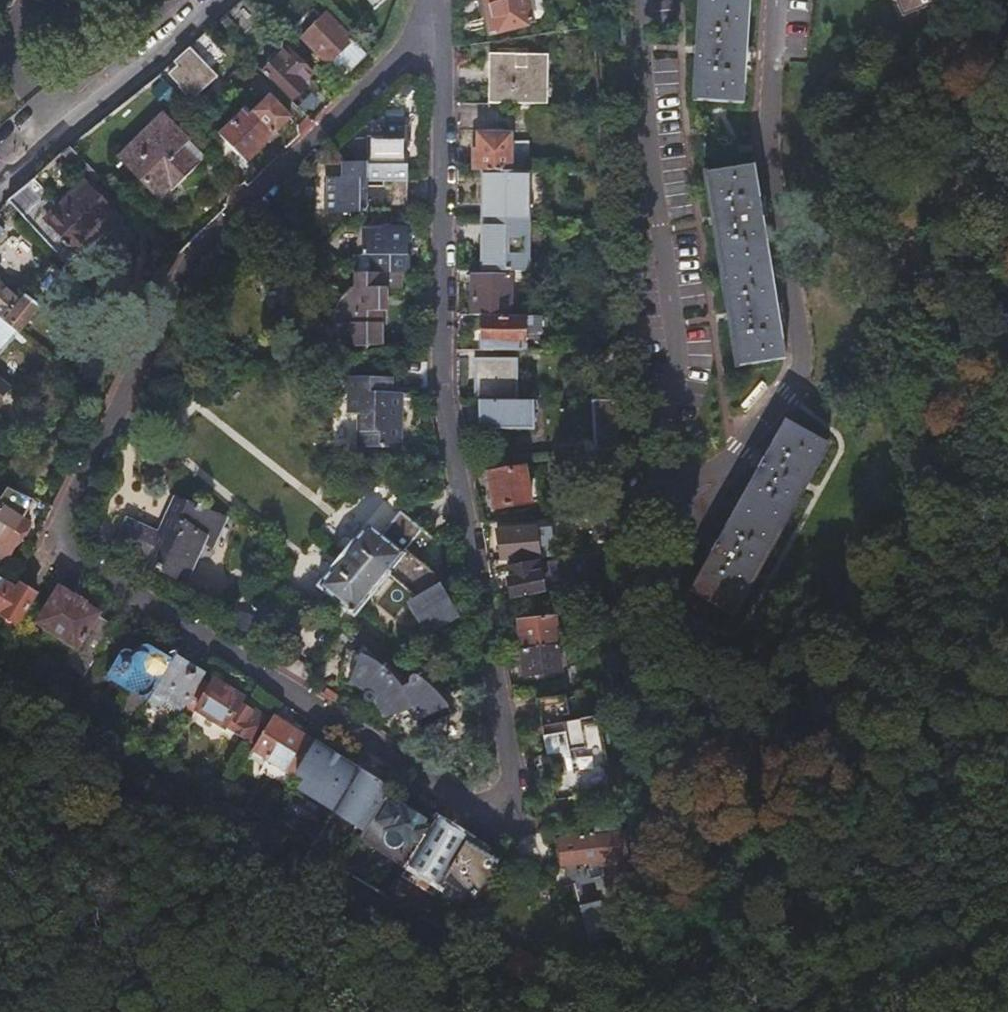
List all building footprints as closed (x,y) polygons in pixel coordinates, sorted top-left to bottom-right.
[(269,15),(255,0),(244,0),(216,25),(236,46),(269,15)] [(375,11),(387,0),(364,0),(375,11)] [(529,0),(483,0),(491,33),(534,22),(529,0)] [(696,101),(745,104),(751,0),(702,0),(696,101)] [(942,0),(895,0),(902,16),(942,1),(942,0)] [(325,13),(301,36),(328,64),(351,41),(325,13)] [(216,25),(175,62),(178,66),(169,75),(193,100),(219,75),(212,69),(237,46),(236,46),(216,25)] [(264,73),(292,102),(307,86),(303,83),(313,72),(288,48),(264,73)] [(488,105),(547,106),(547,56),(488,56),(488,105)] [(234,151),(285,113),(269,98),(246,120),(240,115),(219,136),(234,151)] [(286,113),(234,152),(243,162),(245,164),(291,119),(286,113)] [(162,119),(120,160),(159,198),(169,188),(173,192),(198,168),(182,151),(188,145),(162,119)] [(367,166),(367,182),(407,182),(407,130),(383,130),(383,141),(367,141),(367,166)] [(483,173),(529,173),(530,145),(512,144),(512,136),(478,136),(477,153),(474,153),(473,173),(483,173)] [(222,161),(233,172),(243,162),(234,152),(222,161)] [(222,161),(222,162),(232,173),(233,172),(222,161)] [(367,216),(367,182),(367,166),(342,166),(342,181),(327,181),(327,216),(367,216)] [(756,168),(707,175),(737,369),(787,361),(756,168)] [(483,223),(528,223),(529,173),(483,173),(483,223)] [(9,202),(69,266),(108,227),(112,231),(125,219),(89,183),(60,212),(28,180),(8,200),(9,202)] [(482,272),(527,272),(528,223),(483,223),(482,272)] [(372,276),(401,276),(407,276),(407,232),(362,232),(362,258),(372,258),(372,276)] [(18,331),(66,273),(53,258),(21,297),(0,279),(0,316),(18,331)] [(372,276),(355,276),(355,291),(352,291),(340,301),(334,313),(334,327),(349,327),(355,349),(382,349),(382,315),(387,315),(387,293),(401,293),(401,276),(372,276)] [(472,277),(472,316),(483,316),(509,316),(510,277),(472,277)] [(18,331),(0,316),(0,353),(18,331)] [(522,351),(523,316),(509,316),(483,316),(482,350),(522,351)] [(474,360),(473,402),(478,402),(517,402),(517,360),(474,360)] [(8,386),(0,379),(0,397),(8,386)] [(349,419),(360,420),(359,451),(401,451),(402,397),(392,396),(393,381),(349,380),(349,419)] [(533,430),(533,402),(517,402),(478,402),(478,437),(496,437),(496,431),(533,430)] [(597,453),(618,451),(616,402),(595,402),(597,453)] [(702,549),(710,554),(689,589),(730,613),(829,445),(787,421),(766,455),(760,452),(751,467),(758,471),(719,538),(712,534),(702,549)] [(601,516),(621,514),(618,451),(597,453),(601,516)] [(506,472),(487,475),(493,510),(530,503),(524,469),(514,470),(513,466),(505,467),(506,472)] [(7,490),(0,500),(0,566),(2,567),(29,525),(21,522),(33,502),(7,490)] [(176,501),(158,539),(139,530),(140,529),(127,524),(117,546),(131,553),(130,554),(147,562),(146,564),(156,568),(155,570),(183,587),(203,545),(210,550),(223,521),(201,511),(202,508),(198,506),(196,509),(176,501)] [(369,599),(387,577),(386,576),(421,533),(400,516),(380,540),(367,529),(353,546),(351,545),(330,570),(332,572),(318,589),(354,618),(369,599)] [(501,563),(538,560),(536,528),(498,531),(501,563)] [(421,533),(386,576),(387,577),(419,603),(419,602),(421,604),(418,608),(417,614),(418,618),(422,623),(427,625),(433,626),(438,624),(441,621),(444,617),(445,613),(443,605),(441,602),(438,600),(434,598),(429,598),(428,592),(437,581),(417,564),(434,544),(421,533)] [(533,574),(531,564),(508,570),(510,579),(505,580),(509,599),(543,592),(539,573),(533,574)] [(3,584),(0,589),(0,617),(14,626),(33,597),(19,587),(15,592),(3,584)] [(63,666),(81,678),(112,629),(95,618),(96,616),(82,607),(84,604),(73,597),(72,600),(57,591),(35,625),(74,649),(63,666)] [(518,622),(521,650),(558,646),(555,617),(518,622)] [(565,672),(563,646),(558,646),(521,650),(523,676),(565,672)] [(137,650),(136,653),(133,654),(130,654),(125,652),(121,652),(118,654),(103,679),(145,705),(171,662),(148,648),(145,647),(140,648),(137,650)] [(359,692),(361,695),(360,696),(360,697),(360,699),(360,700),(360,701),(361,702),(362,703),(363,704),(364,704),(365,705),(366,705),(367,704),(368,704),(370,703),(370,702),(371,702),(373,700),(379,709),(387,705),(391,716),(409,710),(417,731),(449,716),(443,705),(436,696),(428,688),(419,680),(415,677),(414,677),(413,676),(412,676),(410,676),(409,676),(408,677),(407,677),(406,678),(405,679),(405,680),(405,682),(405,683),(405,684),(406,685),(399,689),(396,686),(385,673),(372,663),(357,655),(346,653),(339,683),(346,685),(352,688),(359,692)] [(145,705),(144,706),(173,725),(184,706),(199,683),(203,676),(174,658),(171,662),(145,705)] [(199,683),(184,706),(223,730),(223,729),(229,721),(235,725),(237,738),(253,748),(269,722),(240,704),(242,701),(212,682),(208,689),(199,683)] [(551,786),(610,780),(604,748),(610,747),(605,718),(567,724),(565,718),(572,717),(569,695),(535,699),(547,766),(560,764),(562,777),(550,779),(551,786)] [(379,720),(391,716),(387,705),(379,709),(373,700),(371,702),(370,702),(370,703),(373,708),(376,713),(379,720)] [(250,752),(292,779),(295,774),(314,744),(271,719),(269,722),(253,748),(250,752)] [(223,729),(237,738),(235,725),(229,721),(223,729)] [(325,801),(334,807),(356,771),(333,756),(332,758),(327,755),(328,753),(314,744),(295,774),(306,781),(302,787),(325,801)] [(342,827),(359,837),(360,835),(381,803),(370,797),(378,784),(356,770),(356,771),(334,807),(333,807),(348,817),(342,827)] [(611,793),(610,780),(551,786),(554,804),(583,799),(583,801),(593,799),(593,797),(611,793)] [(379,844),(408,863),(420,844),(413,839),(422,824),(423,822),(414,817),(384,797),(381,803),(360,835),(377,846),(379,844)] [(629,885),(626,864),(628,863),(624,836),(615,837),(614,827),(608,828),(609,838),(593,840),(593,837),(590,838),(590,840),(555,843),(559,871),(564,870),(565,879),(577,878),(576,869),(588,868),(589,873),(587,873),(588,883),(593,882),(598,906),(577,909),(586,946),(613,943),(610,919),(613,919),(612,910),(632,908),(629,885)] [(432,855),(437,857),(430,868),(445,875),(461,844),(443,836),(432,855)] [(478,896),(487,880),(498,863),(481,853),(465,843),(445,876),(478,896)] [(515,951),(507,964),(516,970),(524,957),(515,951)]
